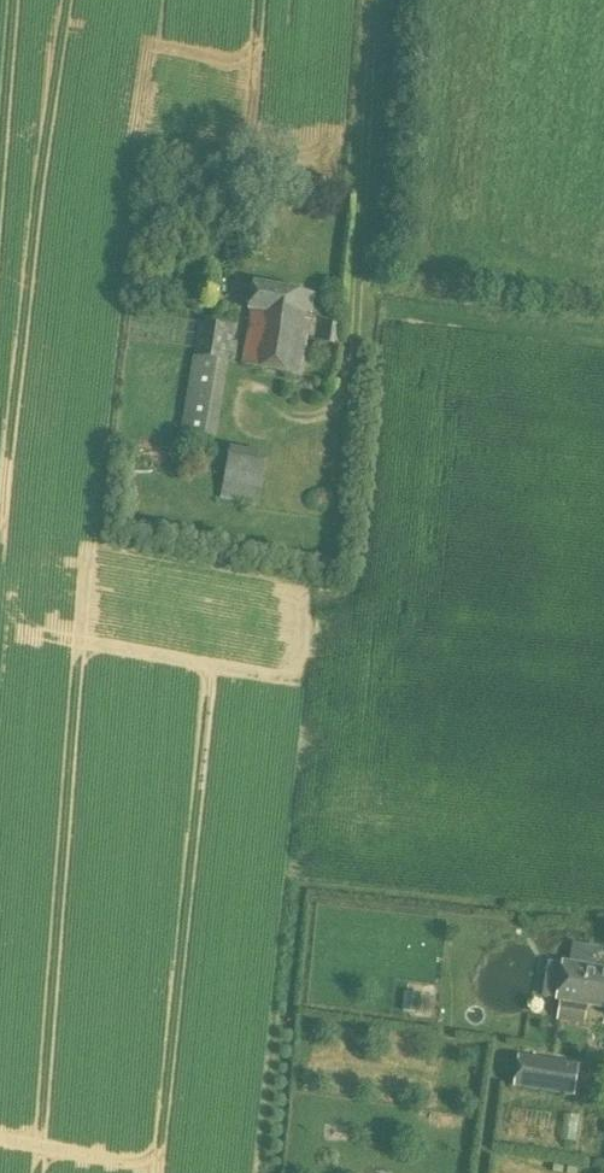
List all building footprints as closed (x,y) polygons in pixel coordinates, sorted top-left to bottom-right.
[(300,375),(314,294),(253,284),(249,311),(253,312),(244,365),(300,375)] [(234,358),(236,343),(231,342),(234,329),(200,322),(181,431),(216,438),(229,357),(234,358)] [(338,344),(341,325),(324,323),(322,342),(338,344)] [(217,489),(253,490),(253,452),(218,451),(217,489)] [(562,963),(556,1000),(559,1001),(556,1021),(584,1025),(587,1005),(603,1008),(603,970),(562,963)] [(420,994),(404,992),(402,1011),(418,1013),(420,994)] [(498,1021),(515,1026),(520,1012),(503,1006),(498,1021)] [(573,1097),(578,1066),(518,1056),(513,1087),(573,1097)] [(598,1063),(595,1091),(603,1092),(603,1064),(598,1063)]
